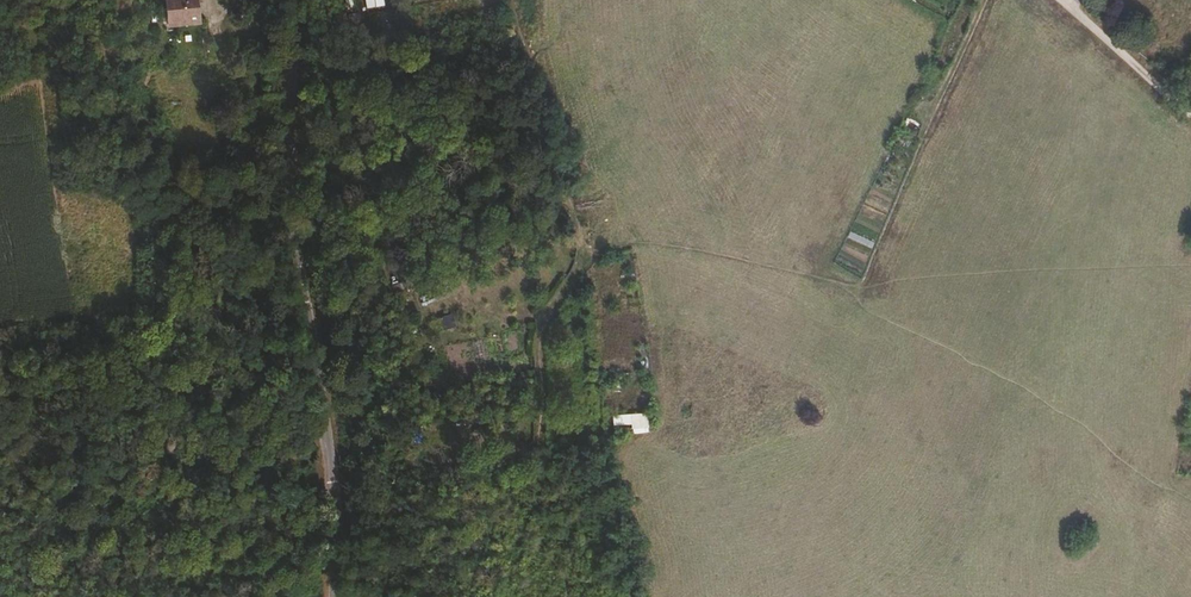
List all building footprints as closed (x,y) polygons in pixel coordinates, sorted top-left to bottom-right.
[(164,1),(166,18),(195,14),(193,0),(175,0),(164,1)] [(195,14),(166,18),(167,25),(196,21),(195,14)] [(246,99),(245,85),(223,87),(224,102),(246,99)] [(612,415),(613,426),(633,425),(633,434),(649,434),(648,414),(612,415)]
